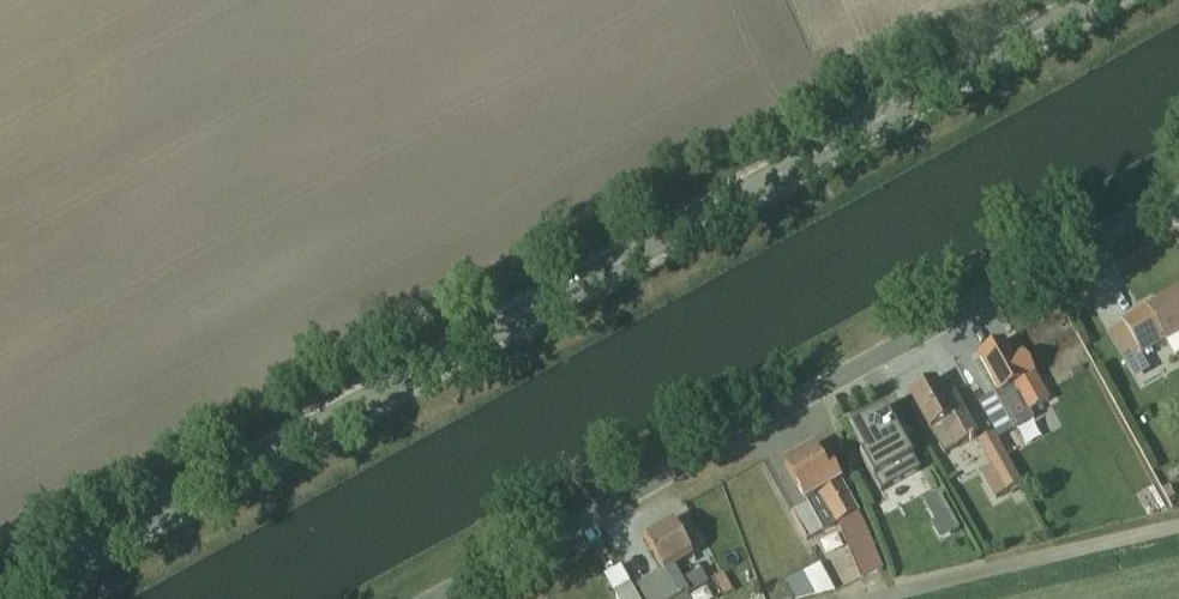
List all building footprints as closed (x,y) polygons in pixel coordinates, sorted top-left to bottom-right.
[(1108,332),(1134,377),(1147,369),(1141,359),(1166,345),(1174,359),(1178,356),(1178,292),(1108,332)] [(992,424),(1027,404),(1031,409),(1050,398),(1028,359),(1020,363),(1006,339),(977,356),(998,393),(980,403),(992,424)] [(979,432),(955,390),(946,396),(936,378),(908,393),(930,431),(933,429),(945,451),(979,432)] [(920,472),(885,411),(852,430),(861,444),(850,451),(877,497),(920,472)] [(1001,433),(983,442),(996,467),(985,473),(999,500),(1028,485),(1001,433)] [(882,570),(859,510),(834,466),(826,470),(812,445),(781,463),(804,504),(791,511),(807,539),(837,522),(860,579),(882,570)] [(662,571),(638,585),(646,598),(688,598),(687,598),(692,595),(694,598),(711,589),(699,569),(680,580),(674,568),(692,558),(672,522),(643,538),(662,571)] [(784,581),(793,598),(802,598),(834,590),(820,563),(784,581)] [(632,587),(614,597),(615,598),(639,598),(632,587)]
